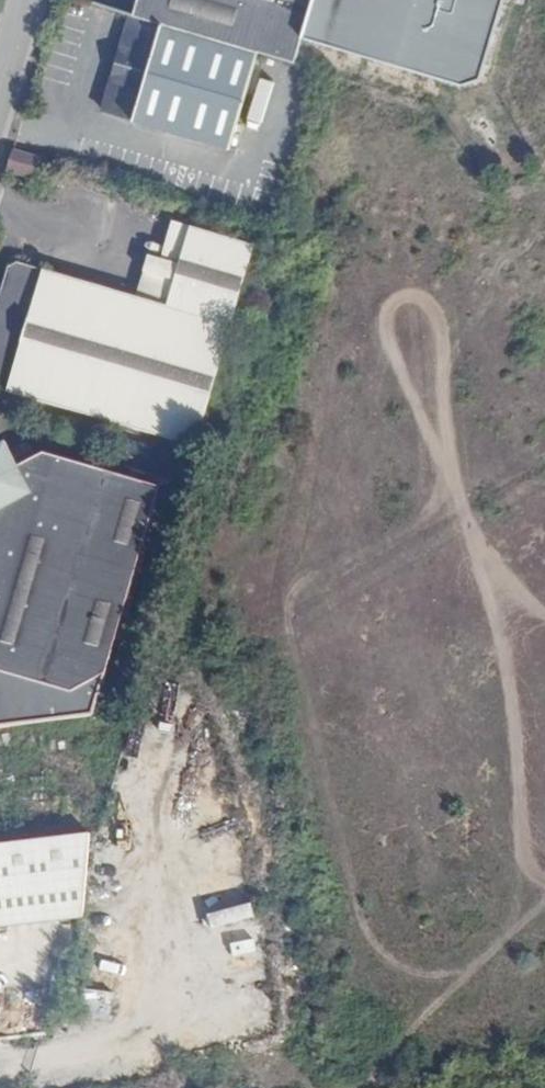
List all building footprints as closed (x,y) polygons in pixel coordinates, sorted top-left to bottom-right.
[(300,68),(321,0),(145,0),(139,20),(263,58),(300,68)] [(235,153),(263,58),(139,20),(134,19),(123,55),(136,60),(130,78),(118,74),(106,114),(235,153)] [(123,55),(118,74),(130,78),(136,60),(123,55)] [(9,174),(42,185),(46,175),(42,164),(14,156),(9,174)] [(200,451),(208,423),(259,250),(195,230),(171,309),(24,266),(9,275),(4,293),(11,301),(1,305),(0,307),(0,320),(3,326),(0,327),(0,392),(200,451)] [(11,301),(4,293),(1,305),(11,301)] [(60,723),(55,690),(84,673),(142,485),(49,456),(23,471),(7,445),(0,450),(0,731),(60,723)] [(71,923),(83,921),(90,862),(95,837),(0,847),(0,931),(71,923)]
